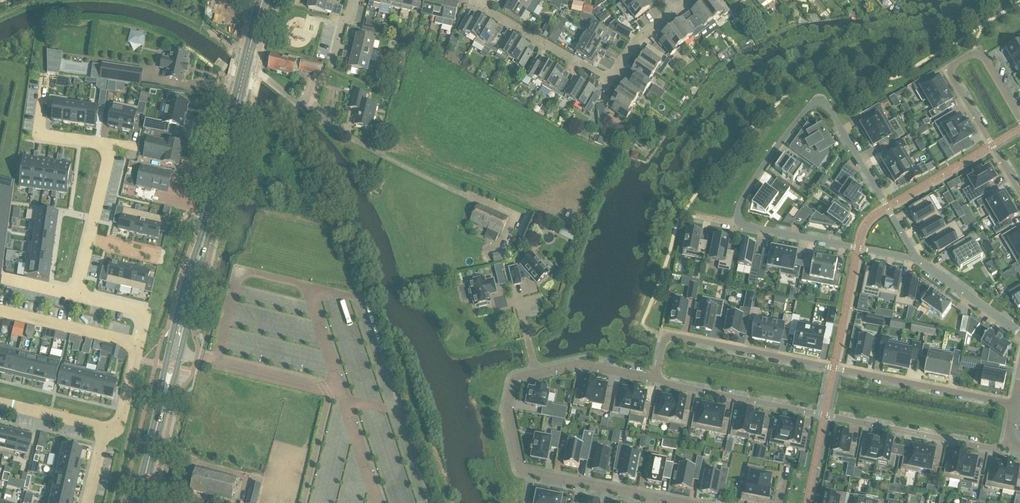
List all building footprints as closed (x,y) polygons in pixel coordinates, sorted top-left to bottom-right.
[(327,0),(311,0),(309,9),(341,16),(343,7),(327,3),(327,0)] [(391,7),(402,10),(404,0),(393,0),(391,7)] [(402,10),(413,12),(413,9),(415,0),(404,0),(402,10)] [(413,9),(423,11),(422,15),(423,15),(426,0),(415,0),(413,9)] [(423,15),(433,17),(438,0),(436,0),(426,0),(423,15)] [(442,26),(448,3),(451,3),(451,0),(445,0),(445,2),(438,0),(433,17),(436,18),(435,24),(442,26)] [(442,26),(451,28),(453,22),(455,22),(459,5),(453,4),(454,0),(451,0),(451,3),(448,3),(442,26)] [(512,0),(506,0),(505,2),(507,3),(503,10),(520,20),(526,11),(511,2),(512,0)] [(511,2),(526,11),(533,15),(536,9),(542,0),(512,0),(511,2)] [(622,3),(629,11),(642,0),(625,0),(622,3)] [(653,5),(649,0),(646,0),(644,2),(643,0),(642,0),(629,11),(635,19),(653,5)] [(702,5),(713,20),(719,16),(720,19),(730,12),(722,1),(717,4),(713,0),(708,0),(702,5)] [(589,9),(580,9),(580,2),(569,1),(568,12),(588,14),(589,9)] [(696,16),(690,20),(700,34),(706,29),(705,27),(713,20),(702,5),(692,12),(696,16)] [(601,24),(608,19),(605,15),(599,20),(601,24)] [(477,39),(486,23),(476,16),(472,23),(466,20),(459,32),(465,36),(467,33),(471,35),(477,39)] [(595,20),(587,34),(601,42),(606,45),(609,38),(614,40),(617,35),(600,25),(595,20)] [(682,20),(672,27),(684,42),(693,36),(695,38),(700,34),(690,20),(685,24),(682,20)] [(619,24),(616,21),(608,28),(628,39),(632,32),(619,24)] [(477,39),(474,43),(484,49),(485,47),(491,50),(500,36),(494,33),(496,29),(496,28),(486,23),(477,39)] [(678,47),(684,42),(672,27),(663,34),(668,41),(660,46),(663,50),(665,49),(670,56),(680,49),(678,47)] [(556,44),(563,32),(555,28),(548,39),(556,44)] [(724,36),(719,29),(716,32),(720,38),(724,36)] [(142,45),(144,32),(127,30),(125,43),(142,45)] [(355,47),(372,51),(375,40),(358,36),(359,34),(353,32),(352,38),(357,39),(355,47)] [(601,42),(587,34),(582,43),(596,52),(595,54),(599,56),(602,51),(598,49),(601,42)] [(503,54),(509,57),(518,41),(508,35),(505,40),(500,36),(491,50),(497,54),(499,51),(503,54)] [(523,70),(530,58),(524,54),(528,48),(518,41),(509,57),(518,63),(516,66),(523,70)] [(582,43),(576,53),(584,58),(583,59),(594,65),(599,56),(595,54),(596,52),(582,43)] [(1007,51),(1013,62),(1019,57),(1019,43),(1007,51)] [(353,58),(370,62),(372,51),(355,47),(354,54),(353,58)] [(646,52),(639,62),(655,73),(659,67),(661,69),(668,59),(656,51),(653,57),(646,52)] [(186,65),(189,55),(173,52),(172,53),(170,52),(168,59),(164,58),(161,68),(168,70),(166,78),(182,82),(185,72),(187,73),(189,66),(186,65)] [(352,60),(350,68),(367,72),(370,62),(353,58),(354,54),(348,53),(347,59),(352,60)] [(292,76),(294,70),(320,77),(323,66),(290,57),(289,60),(273,56),(269,69),(278,71),(278,72),(286,74),(292,76)] [(538,81),(544,84),(553,68),(543,62),(539,69),(532,65),(525,77),(532,81),(534,78),(538,81)] [(637,74),(633,80),(647,89),(651,84),(649,82),(655,73),(639,62),(633,72),(637,74)] [(59,63),(48,63),(48,73),(53,74),(59,75),(59,63)] [(93,65),(91,80),(92,80),(98,81),(101,81),(101,79),(130,83),(132,68),(104,64),(103,66),(93,65)] [(544,84),(542,87),(551,92),(558,96),(566,81),(560,78),(562,74),(563,74),(553,68),(544,84)] [(924,78),(912,85),(916,91),(923,102),(927,100),(946,89),(939,77),(928,84),(924,78)] [(569,99),(575,103),(585,86),(574,80),(572,85),(566,81),(558,96),(564,100),(565,97),(569,99)] [(625,83),(619,92),(635,103),(641,94),(643,95),(647,89),(633,80),(630,85),(625,83)] [(116,93),(117,84),(109,83),(108,92),(116,93)] [(590,115),(597,103),(591,99),(595,92),(585,86),(575,103),(585,109),(583,111),(590,115)] [(952,101),(946,89),(927,100),(933,110),(929,113),(932,119),(945,112),(942,107),(952,101)] [(373,121),(377,105),(365,102),(367,94),(354,91),(350,108),(357,109),(355,114),(357,115),(354,125),(370,129),(372,121),(373,121)] [(105,109),(107,92),(101,92),(99,108),(105,109)] [(631,109),(635,103),(619,92),(612,102),(609,102),(607,107),(626,120),(633,110),(631,109)] [(679,97),(686,101),(689,95),(682,92),(679,97)] [(168,134),(170,125),(183,128),(186,115),(188,115),(190,106),(188,105),(188,104),(178,102),(180,96),(168,93),(167,100),(169,100),(164,123),(146,119),(143,129),(168,134)] [(895,95),(889,98),(890,98),(896,109),(901,105),(895,95)] [(50,96),(48,109),(54,110),(53,122),(64,124),(67,101),(68,99),(50,96)] [(67,101),(64,124),(74,125),(77,105),(78,105),(78,103),(67,101)] [(658,102),(654,107),(663,113),(667,108),(658,102)] [(114,103),(109,128),(121,131),(126,106),(114,103)] [(126,106),(121,131),(133,133),(137,114),(144,116),(147,104),(140,103),(138,109),(126,106)] [(905,113),(910,110),(906,103),(901,106),(905,113)] [(862,131),(865,137),(889,123),(882,112),(884,112),(879,104),(868,111),(872,118),(861,125),(864,130),(862,131)] [(77,105),(74,125),(85,127),(88,107),(78,105),(77,105)] [(88,107),(85,127),(96,128),(99,108),(88,107)] [(945,118),(934,124),(944,140),(967,126),(964,121),(963,122),(959,116),(948,123),(945,118)] [(895,134),(889,123),(865,137),(869,143),(871,142),(874,147),(885,140),(888,145),(899,139),(896,133),(895,134)] [(814,131),(807,126),(799,139),(807,145),(799,156),(814,166),(824,151),(823,150),(829,141),(821,127),(814,131)] [(967,126),(944,140),(954,157),(965,151),(961,143),(972,137),(968,131),(970,130),(967,126)] [(584,140),(587,133),(576,129),(573,135),(584,140)] [(179,165),(184,145),(149,136),(144,157),(168,163),(173,164),(179,165)] [(884,168),(886,173),(910,159),(904,149),(906,147),(903,141),(891,149),(894,154),(882,161),(886,167),(884,168)] [(36,159),(34,174),(45,176),(48,160),(38,159),(39,153),(35,153),(34,158),(36,159)] [(812,168),(801,160),(797,164),(784,155),(779,161),(780,161),(775,169),(782,174),(781,175),(787,179),(788,178),(793,182),(798,175),(799,175),(803,169),(809,173),(812,168)] [(48,160),(45,176),(57,177),(59,162),(61,162),(62,156),(58,156),(57,162),(48,160)] [(19,166),(18,172),(34,174),(36,159),(34,158),(24,157),(23,166),(19,166)] [(907,176),(911,182),(923,175),(919,168),(916,170),(910,159),(886,173),(889,178),(891,177),(895,183),(907,176)] [(59,162),(57,177),(73,180),(74,174),(70,173),(71,164),(61,162),(59,162)] [(137,186),(134,199),(153,204),(156,190),(167,193),(172,173),(142,166),(137,186)] [(989,167),(982,172),(980,170),(973,174),(974,176),(968,180),(972,186),(962,192),(970,204),(988,193),(984,186),(996,179),(995,177),(997,176),(992,169),(990,170),(989,167)] [(18,172),(17,178),(21,178),(20,187),(30,189),(32,189),(34,174),(18,172)] [(844,188),(838,196),(859,211),(861,209),(862,210),(865,204),(864,204),(866,201),(858,196),(860,192),(854,188),(856,186),(849,181),(851,178),(842,172),(835,182),(844,188)] [(30,189),(29,195),(33,195),(34,189),(43,191),(45,176),(34,174),(32,189),(30,189)] [(45,176),(43,191),(53,192),(52,198),(56,199),(57,193),(55,192),(57,177),(45,176)] [(57,177),(55,192),(57,193),(67,194),(68,185),(72,185),(73,180),(57,177)] [(10,180),(0,178),(0,189),(10,180)] [(10,180),(0,189),(0,198),(12,199),(15,181),(10,180)] [(788,192),(790,189),(777,180),(776,180),(778,181),(774,187),(772,186),(770,190),(765,186),(752,205),(765,214),(772,206),(771,206),(781,193),(785,196),(788,192)] [(990,195),(977,202),(980,208),(983,207),(989,217),(1013,203),(1009,197),(1007,199),(1004,193),(993,200),(990,195)] [(929,197),(912,206),(916,212),(911,216),(917,225),(922,222),(921,222),(938,212),(929,197)] [(12,199),(0,198),(0,208),(11,209),(12,199)] [(851,212),(835,201),(823,217),(816,212),(809,223),(832,227),(834,224),(842,229),(845,230),(852,220),(847,217),(851,212)] [(1016,209),(1013,203),(989,217),(995,228),(993,229),(996,235),(1009,227),(1006,222),(1017,216),(1014,210),(1016,209)] [(501,235),(509,218),(478,205),(471,221),(501,235)] [(137,212),(132,233),(145,236),(150,215),(139,213),(140,207),(136,206),(135,212),(137,212)] [(11,209),(0,208),(0,218),(10,219),(11,209)] [(118,208),(116,214),(122,215),(119,230),(132,233),(137,212),(135,212),(118,208)] [(34,210),(32,222),(37,223),(37,222),(57,225),(59,214),(34,210)] [(541,218),(527,212),(516,235),(531,242),(541,218)] [(934,234),(947,227),(938,212),(921,222),(922,222),(925,228),(920,230),(922,234),(921,235),(923,239),(925,239),(925,240),(935,235),(934,234)] [(150,215),(145,236),(158,239),(162,222),(168,224),(169,220),(150,215)] [(790,225),(794,220),(788,216),(782,224),(790,225)] [(576,233),(581,221),(573,217),(568,229),(576,233)] [(10,219),(0,218),(0,228),(8,229),(10,219)] [(30,222),(28,232),(35,233),(55,236),(57,225),(37,222),(37,223),(32,222),(30,222)] [(955,222),(947,227),(934,234),(935,235),(938,240),(933,243),(935,247),(934,247),(936,252),(937,251),(938,253),(964,238),(955,222)] [(8,229),(0,228),(0,238),(7,239),(8,229)] [(701,234),(687,231),(682,256),(696,259),(695,263),(703,265),(706,252),(698,250),(701,234)] [(1016,236),(1012,231),(1001,237),(1011,253),(1019,248),(1019,234),(1016,236)] [(34,243),(34,244),(54,246),(55,236),(35,233),(34,243)] [(981,254),(983,254),(981,251),(980,252),(977,247),(979,246),(977,244),(976,245),(975,243),(980,240),(976,233),(953,247),(956,253),(953,255),(961,269),(982,257),(981,254)] [(719,237),(715,236),(710,260),(717,261),(717,262),(720,262),(718,269),(730,272),(734,256),(726,254),(729,239),(719,237)] [(29,242),(27,254),(32,255),(32,254),(53,257),(54,246),(34,244),(34,243),(29,242)] [(756,245),(742,242),(738,265),(751,268),(756,245)] [(784,250),(783,250),(783,247),(777,246),(776,249),(772,248),(769,261),(763,259),(761,272),(767,274),(768,267),(781,270),(784,250)] [(1011,253),(1019,269),(1019,248),(1011,253)] [(784,250),(781,270),(780,275),(792,277),(792,278),(798,280),(801,267),(795,266),(797,253),(784,250)] [(492,255),(494,263),(508,260),(506,252),(492,255)] [(31,264),(31,265),(51,268),(53,257),(32,254),(32,255),(31,264)] [(509,269),(514,286),(522,284),(521,280),(531,277),(537,284),(549,273),(540,263),(542,261),(537,255),(535,257),(533,255),(521,266),(523,267),(518,269),(517,267),(509,269)] [(802,281),(820,285),(825,258),(814,256),(811,270),(804,269),(802,281)] [(837,260),(837,259),(827,257),(827,259),(825,258),(820,285),(838,288),(841,276),(835,275),(838,261),(837,260)] [(101,277),(100,281),(117,285),(120,286),(124,265),(111,262),(107,279),(101,277)] [(26,264),(24,275),(29,276),(49,279),(51,268),(31,265),(31,264),(26,264)] [(503,264),(494,267),(496,273),(505,271),(503,264)] [(117,285),(116,291),(120,292),(121,286),(132,289),(137,268),(124,265),(120,286),(117,285)] [(879,295),(883,276),(884,276),(885,270),(883,270),(883,268),(878,267),(878,269),(874,268),(872,274),(866,272),(861,296),(869,297),(879,299),(880,295),(879,295)] [(137,268),(132,289),(151,293),(154,283),(148,282),(151,271),(137,268)] [(759,272),(751,270),(748,283),(756,284),(759,272)] [(896,298),(899,284),(900,284),(902,273),(891,271),(890,277),(884,276),(883,276),(879,295),(880,295),(896,298)] [(471,282),(473,290),(469,291),(471,299),(473,298),(475,306),(479,305),(479,308),(487,306),(487,303),(491,302),(488,294),(491,293),(492,295),(497,293),(494,280),(484,282),(483,279),(471,282)] [(906,285),(900,284),(899,284),(896,298),(895,305),(913,309),(918,282),(916,281),(917,280),(911,279),(911,280),(907,279),(906,285)] [(666,286),(673,288),(675,281),(667,280),(666,286)] [(687,299),(696,301),(698,287),(690,285),(687,299)] [(1008,293),(1012,299),(1018,310),(1019,309),(1019,285),(1008,293)] [(931,291),(922,304),(923,305),(922,306),(928,310),(929,309),(942,318),(951,305),(931,291)] [(728,313),(724,334),(739,337),(741,325),(748,326),(749,322),(752,309),(755,293),(747,292),(744,309),(740,309),(739,315),(728,313)] [(867,305),(869,297),(861,296),(860,296),(857,310),(867,312),(868,306),(867,305)] [(800,314),(802,305),(760,297),(759,304),(784,309),(783,311),(800,314)] [(670,321),(669,323),(684,326),(688,304),(674,301),(671,316),(669,315),(668,320),(670,321)] [(721,318),(724,302),(716,301),(714,308),(710,307),(710,306),(707,305),(707,306),(701,305),(699,315),(697,314),(697,315),(698,315),(697,321),(696,321),(698,322),(697,328),(711,331),(714,316),(721,318)] [(830,308),(826,323),(834,325),(834,324),(837,309),(830,308)] [(760,310),(752,309),(749,322),(756,323),(753,340),(766,342),(771,320),(759,317),(760,310)] [(884,311),(883,318),(892,320),(894,313),(884,311)] [(783,322),(771,320),(766,342),(780,345),(783,329),(790,330),(793,317),(784,315),(783,322)] [(794,348),(807,350),(813,321),(812,326),(799,323),(800,317),(793,316),(793,317),(790,330),(790,331),(797,333),(794,348)] [(967,334),(970,318),(963,317),(960,332),(967,334)] [(967,334),(971,337),(980,325),(970,318),(967,334)] [(813,321),(807,350),(821,353),(824,340),(830,342),(834,326),(826,324),(825,329),(813,326),(814,321),(813,321)] [(873,339),(860,337),(862,329),(854,327),(851,343),(858,344),(855,360),(869,363),(873,339)] [(55,337),(56,332),(47,330),(45,338),(54,340),(55,337)] [(65,343),(67,335),(56,332),(55,337),(54,340),(65,343)] [(990,350),(987,364),(1000,366),(1005,367),(1007,360),(1004,358),(1012,348),(1009,346),(1010,343),(1004,342),(989,332),(986,337),(985,337),(984,338),(984,339),(980,344),(990,350)] [(895,370),(901,344),(889,341),(889,338),(883,337),(880,351),(886,352),(883,365),(889,367),(888,369),(895,370)] [(91,348),(93,341),(86,339),(85,347),(91,348)] [(102,348),(103,344),(97,342),(96,348),(94,347),(93,350),(101,351),(102,348)] [(913,346),(901,344),(895,370),(902,372),(903,369),(908,371),(911,357),(917,358),(920,344),(913,343),(913,346)] [(113,350),(114,346),(109,345),(106,344),(103,354),(112,355),(113,350)] [(3,371),(7,352),(8,348),(8,347),(0,345),(0,370),(3,371)] [(929,376),(937,378),(942,352),(930,349),(930,346),(924,345),(921,358),(927,359),(924,374),(929,375),(929,376)] [(117,359),(120,348),(120,347),(114,346),(111,358),(117,359)] [(7,352),(3,371),(7,372),(7,374),(13,376),(14,373),(13,373),(19,350),(8,348),(7,352)] [(19,350),(13,373),(14,373),(24,376),(28,357),(29,353),(19,350)] [(937,378),(944,379),(945,378),(950,379),(953,364),(958,365),(961,353),(954,351),(954,354),(942,352),(937,378)] [(34,378),(39,360),(28,357),(24,376),(34,378)] [(45,381),(49,362),(39,360),(34,378),(45,381)] [(56,383),(60,365),(49,362),(45,381),(56,383)] [(983,371),(981,385),(1003,389),(1006,375),(998,373),(1000,366),(987,364),(981,363),(980,370),(983,371)] [(76,366),(65,364),(59,387),(70,390),(76,366)] [(86,369),(81,392),(91,395),(97,372),(98,367),(87,364),(86,369)] [(264,371),(276,373),(277,366),(265,364),(264,371)] [(86,369),(76,366),(70,390),(81,392),(86,369)] [(107,374),(97,372),(91,395),(102,397),(107,374)] [(108,374),(107,374),(102,397),(113,400),(118,378),(107,375),(108,374)] [(585,403),(592,404),(596,382),(584,380),(582,394),(576,392),(573,405),(584,407),(585,403)] [(597,382),(596,382),(592,404),(592,405),(592,404),(603,406),(602,411),(608,412),(611,399),(605,398),(607,386),(604,386),(605,384),(597,382)] [(547,389),(537,387),(536,390),(530,389),(529,390),(528,390),(526,397),(528,397),(527,405),(533,406),(533,407),(543,409),(543,408),(546,409),(549,393),(546,392),(547,389)] [(631,412),(635,390),(630,389),(629,391),(623,390),(621,401),(615,400),(612,413),(619,414),(620,410),(631,412)] [(631,412),(630,417),(641,419),(648,420),(650,407),(644,406),(647,394),(640,393),(641,391),(635,390),(631,412)] [(652,421),(669,424),(675,398),(674,398),(674,400),(662,397),(660,409),(654,408),(652,421)] [(684,414),(686,400),(675,398),(669,424),(687,428),(689,415),(684,414)] [(693,416),(691,429),(709,432),(713,408),(712,407),(712,405),(704,404),(704,406),(702,405),(699,417),(693,416)] [(568,408),(553,405),(550,418),(565,421),(568,408)] [(725,410),(713,408),(709,432),(726,436),(729,423),(723,422),(725,410)] [(733,424),(730,436),(736,438),(748,440),(749,436),(753,413),(741,411),(738,425),(733,424)] [(753,414),(753,413),(749,436),(749,435),(755,436),(754,441),(765,443),(768,431),(762,430),(764,418),(761,417),(762,415),(753,414)] [(787,448),(792,421),(791,423),(780,421),(778,433),(772,431),(769,444),(787,448)] [(804,423),(792,421),(787,448),(805,451),(807,438),(801,437),(804,423)] [(341,445),(340,438),(346,437),(343,423),(333,425),(337,446),(341,445)] [(3,455),(9,432),(0,430),(0,454),(3,455)] [(9,432),(3,455),(14,457),(19,434),(9,432)] [(533,451),(532,459),(547,462),(550,448),(558,450),(561,434),(552,432),(550,439),(536,436),(535,443),(533,443),(531,451),(533,451)] [(589,456),(592,441),(594,434),(584,432),(582,445),(569,443),(564,465),(579,468),(581,455),(589,456)] [(849,434),(838,432),(836,441),(834,440),(833,447),(835,447),(833,457),(854,461),(856,448),(850,447),(852,437),(848,437),(849,434)] [(19,434),(14,457),(14,458),(15,453),(24,455),(23,459),(28,460),(32,446),(28,445),(30,437),(19,434)] [(865,463),(876,465),(881,439),(881,441),(869,438),(867,450),(861,449),(858,466),(864,467),(865,463)] [(893,441),(881,439),(876,465),(877,465),(878,461),(888,463),(887,468),(894,469),(896,456),(890,455),(893,441)] [(595,459),(593,471),(606,474),(611,450),(597,447),(598,442),(592,441),(589,456),(589,457),(595,459)] [(58,445),(55,456),(79,462),(81,451),(58,445)] [(620,476),(635,478),(639,456),(629,454),(630,448),(618,445),(615,465),(622,466),(620,476)] [(903,457),(901,470),(907,471),(918,474),(919,469),(924,447),(923,447),(923,449),(912,447),(909,459),(903,457)] [(934,449),(924,447),(919,469),(930,471),(930,476),(936,477),(939,464),(933,463),(935,451),(933,451),(934,449)] [(951,467),(945,466),(943,479),(961,482),(966,456),(954,453),(951,467)] [(55,456),(53,467),(76,472),(79,462),(55,456)] [(966,456),(961,482),(978,486),(981,473),(975,472),(977,460),(974,459),(974,457),(966,456)] [(701,472),(704,458),(697,457),(696,466),(680,463),(678,473),(675,473),(674,480),(676,481),(675,487),(691,490),(695,471),(701,472)] [(666,461),(652,458),(651,466),(647,465),(645,475),(649,476),(648,482),(661,485),(663,478),(670,480),(674,464),(666,463),(666,461)] [(1002,465),(996,464),(994,475),(988,474),(985,487),(1003,490),(1008,464),(1002,463),(1002,465)] [(1008,464),(1003,490),(1019,494),(1019,481),(1017,480),(1019,468),(1013,467),(1013,465),(1008,464)] [(748,465),(744,483),(771,488),(772,480),(771,479),(771,476),(759,474),(760,468),(748,465)] [(53,467),(57,468),(55,478),(74,483),(76,472),(53,467)] [(237,479),(196,468),(191,491),(232,501),(237,479)] [(701,472),(698,485),(704,486),(702,493),(717,496),(719,484),(726,485),(729,470),(722,468),(720,475),(706,472),(701,470),(701,472)] [(910,477),(908,488),(915,490),(917,478),(910,477)] [(48,487),(48,488),(71,493),(74,483),(55,478),(53,488),(48,487)] [(246,502),(257,502),(262,485),(251,482),(246,502)] [(744,483),(741,501),(753,502),(754,502),(755,497),(768,500),(771,488),(744,483)] [(936,494),(938,488),(927,486),(926,492),(936,494)] [(45,498),(66,502),(69,502),(71,493),(48,488),(45,498)] [(847,494),(836,492),(835,497),(825,495),(824,500),(822,499),(822,502),(845,502),(847,494)] [(537,495),(535,495),(533,502),(566,502),(567,500),(562,499),(562,497),(537,493),(537,495)] [(866,502),(855,501),(855,496),(849,495),(847,502),(866,502)]
